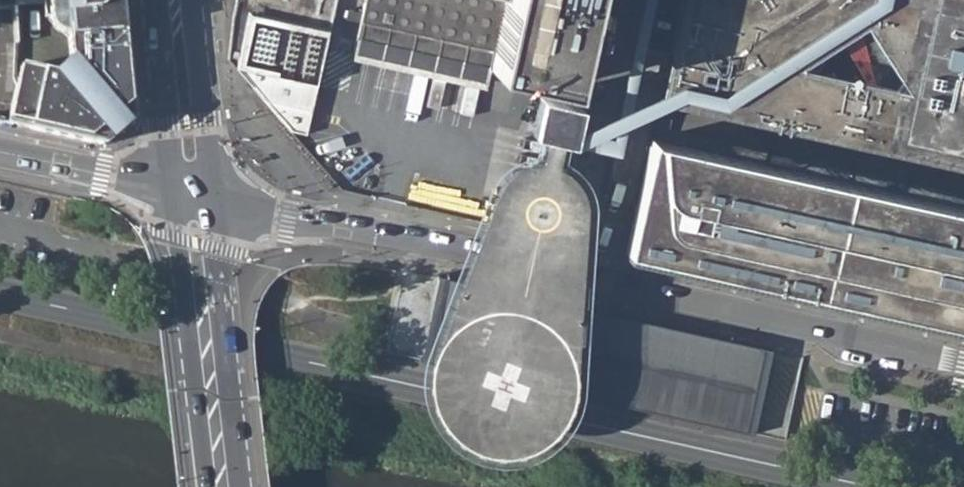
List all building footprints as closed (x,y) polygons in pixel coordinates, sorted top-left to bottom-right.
[(41,5),(41,18),(49,18),(50,23),(52,26),(54,28),(58,31),(61,33),(65,34),(71,33),(73,64),(72,63),(66,62),(56,75),(56,79),(59,83),(12,76),(15,85),(6,124),(31,129),(32,131),(103,146),(130,119),(120,0),(0,0),(0,7),(41,5)] [(237,12),(246,14),(235,69),(315,86),(334,0),(240,0),(237,12)] [(355,38),(487,66),(489,69),(567,85),(586,0),(363,0),(355,38)] [(665,69),(661,86),(659,97),(663,98),(963,165),(963,0),(680,0),(665,69)] [(571,128),(568,142),(663,98),(659,97),(661,86),(571,128)] [(576,103),(538,95),(529,133),(538,135),(561,140),(568,142),(571,128),(576,103)] [(751,432),(770,349),(584,308),(571,306),(572,293),(573,270),(574,254),(577,204),(575,194),(571,185),(565,176),(555,169),(561,140),(538,135),(531,164),(520,166),(511,171),(502,178),(495,189),(479,232),(473,248),(465,270),(460,281),(445,277),(436,275),(424,330),(418,358),(430,361),(427,373),(428,387),(430,398),(436,410),(442,421),(453,432),(463,439),(477,445),(492,448),(509,451),(523,449),(539,443),(556,431),(565,419),(572,408),(579,394),(751,432)] [(649,139),(624,252),(963,327),(963,208),(649,139)]
